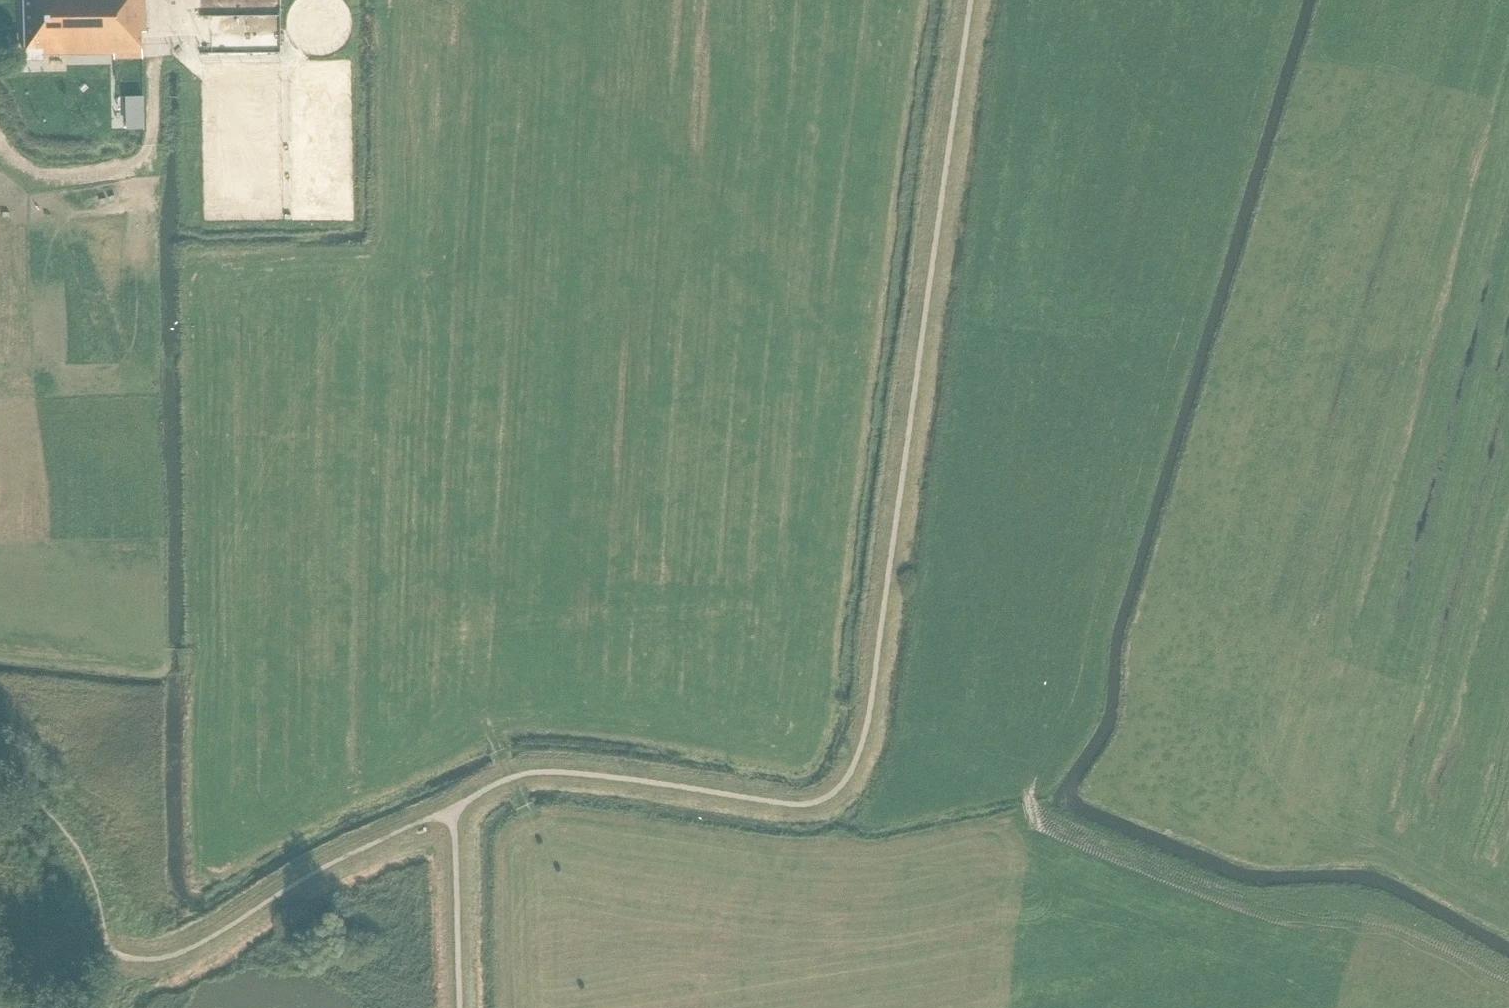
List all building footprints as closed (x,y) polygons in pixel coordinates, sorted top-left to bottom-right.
[(145,0),(25,0),(25,52),(27,52),(27,62),(44,62),(44,56),(103,56),(103,60),(143,59),(142,33),(146,33),(145,0)]
